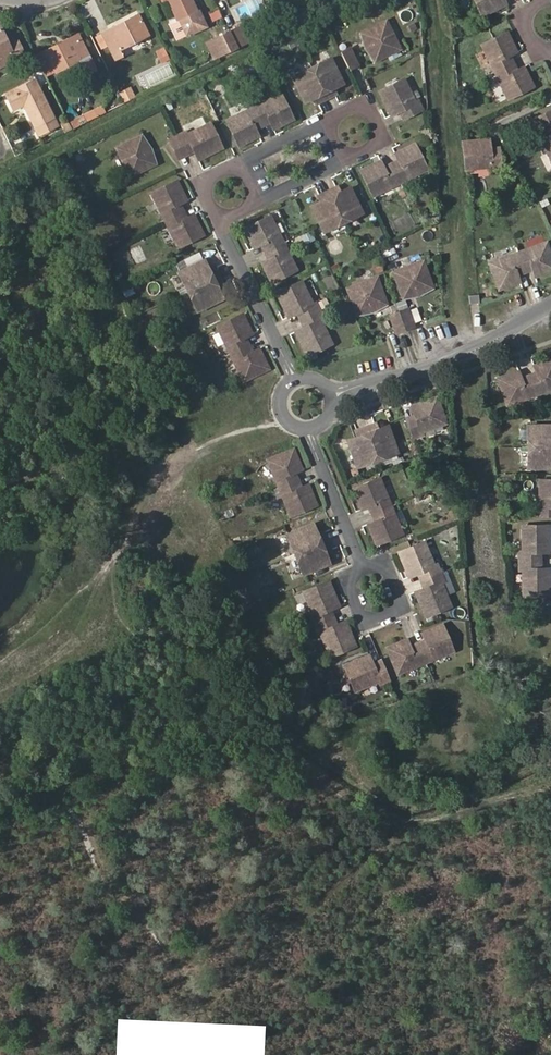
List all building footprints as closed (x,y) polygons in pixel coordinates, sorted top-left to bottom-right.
[(193,0),(168,0),(177,20),(170,23),(178,39),(207,25),(200,9),(197,10),(193,0)] [(484,15),(507,4),(505,0),(477,0),(484,15)] [(213,21),(223,17),(218,7),(208,12),(213,21)] [(120,26),(119,23),(103,31),(116,58),(123,55),(120,49),(149,34),(139,13),(131,17),(132,20),(120,26)] [(131,17),(119,23),(120,26),(132,20),(131,17)] [(402,48),(388,20),(363,32),(377,60),(402,48)] [(241,25),(230,31),(238,47),(249,41),(241,25)] [(0,27),(0,65),(23,54),(17,40),(8,44),(0,27)] [(211,40),(216,49),(219,56),(238,47),(230,31),(211,40)] [(508,31),(484,43),(496,71),(513,63),(509,55),(513,53),(518,51),(508,31)] [(365,48),(377,60),(363,32),(365,48)] [(80,36),(79,33),(61,41),(63,44),(80,36)] [(63,44),(61,41),(46,49),(56,70),(78,60),(85,73),(96,68),(80,36),(63,44)] [(206,42),(211,51),(216,49),(211,40),(206,42)] [(164,47),(156,51),(162,62),(169,59),(164,47)] [(359,64),(351,48),(343,52),(351,68),(359,64)] [(346,83),(333,57),(312,66),(327,97),(336,93),(334,88),(346,83)] [(170,60),(149,69),(154,81),(175,72),(170,60)] [(520,68),(516,69),(513,63),(496,71),(509,97),(534,85),(525,66),(520,68)] [(327,97),(312,66),(293,75),(306,101),(318,96),(320,100),(327,97)] [(58,124),(35,77),(4,92),(13,110),(23,106),(37,133),(58,124)] [(405,78),(380,90),(392,114),(400,110),(403,108),(408,116),(424,108),(419,97),(416,98),(405,78)] [(126,86),(120,89),(124,98),(131,95),(126,86)] [(295,118),(282,93),(256,106),(264,122),(272,119),(274,123),(276,128),(295,118)] [(105,112),(101,104),(94,108),(98,115),(105,112)] [(264,122),(256,106),(229,119),(241,145),(261,135),(258,130),(256,126),(264,122)] [(94,108),(83,113),(87,120),(98,115),(94,108)] [(533,119),(547,146),(550,143),(550,110),(533,119)] [(64,131),(72,128),(67,119),(60,122),(64,131)] [(189,134),(187,131),(179,135),(187,151),(195,148),(197,152),(201,158),(224,147),(212,123),(189,134)] [(157,163),(144,135),(118,147),(133,175),(157,163)] [(157,163),(154,147),(144,135),(157,163)] [(179,135),(170,139),(179,156),(187,151),(179,135)] [(491,145),(491,138),(464,140),(467,167),(493,165),(493,168),(502,168),(500,149),(492,149),(491,145)] [(399,157),(401,162),(394,165),(402,182),(429,168),(416,143),(397,153),(399,157)] [(189,155),(187,151),(179,156),(181,159),(189,155)] [(81,152),(76,154),(79,161),(84,159),(81,152)] [(399,157),(392,161),(394,165),(401,162),(399,157)] [(385,164),(382,159),(363,169),(375,195),(402,182),(394,165),(387,168),(385,164)] [(179,179),(154,192),(167,219),(184,211),(180,203),(184,201),(188,199),(179,179)] [(340,192),(337,187),(329,190),(345,222),(364,212),(351,187),(340,192)] [(326,231),(345,222),(329,190),(321,194),(324,200),(313,205),(326,231)] [(184,211),(188,208),(184,201),(180,203),(184,211)] [(192,216),(188,208),(184,211),(188,218),(192,216)] [(192,216),(188,218),(184,211),(167,219),(180,246),(206,234),(196,214),(192,216)] [(284,241),(271,215),(247,227),(257,247),(261,245),(264,243),(268,250),(284,241)] [(273,282),(298,269),(284,241),(268,250),(272,258),(268,260),(264,262),(273,282)] [(547,242),(519,252),(526,270),(533,267),(535,271),(537,276),(550,271),(550,253),(547,242)] [(526,270),(519,252),(490,263),(500,289),(521,282),(519,276),(518,273),(526,270)] [(206,259),(180,271),(190,291),(222,276),(217,267),(212,270),(206,259)] [(424,260),(395,270),(404,297),(434,287),(424,260)] [(220,286),(225,283),(222,276),(190,291),(199,310),(225,297),(220,286)] [(388,302),(378,277),(348,288),(358,313),(388,302)] [(303,281),(279,292),(290,316),(297,312),(301,310),(305,318),(321,309),(318,302),(315,303),(303,281)] [(404,297),(422,296),(434,287),(404,297)] [(481,302),(480,293),(469,294),(470,303),(481,302)] [(358,313),(374,313),(388,302),(358,313)] [(415,326),(409,308),(400,311),(406,329),(415,326)] [(323,320),(326,318),(321,309),(305,318),(309,326),(305,328),(298,331),(309,354),(334,342),(323,320)] [(400,311),(391,314),(397,332),(406,329),(400,311)] [(244,313),(219,325),(232,353),(249,345),(245,337),(249,335),(254,333),(244,313)] [(256,350),(253,352),(249,345),(232,353),(245,379),(270,367),(260,348),(256,350)] [(535,364),(538,369),(539,373),(531,376),(537,393),(550,388),(550,358),(535,364)] [(521,376),(519,370),(499,377),(509,403),(537,393),(531,376),(522,379),(521,376)] [(439,396),(414,406),(417,412),(418,417),(409,420),(416,438),(425,435),(424,432),(449,422),(439,396)] [(380,429),(378,423),(368,426),(380,459),(400,452),(391,425),(380,429)] [(529,424),(529,445),(550,445),(550,423),(529,424)] [(380,459),(368,426),(359,429),(361,435),(350,439),(360,466),(380,459)] [(529,445),(529,466),(550,466),(550,445),(529,445)] [(282,487),(298,480),(294,471),(298,470),(304,468),(296,448),(270,459),(282,487)] [(298,480),(302,478),(298,470),(294,471),(298,480)] [(369,505),(374,503),(377,512),(394,505),(382,476),(356,487),(365,507),(369,505)] [(538,505),(538,515),(550,515),(550,478),(541,479),(541,504),(538,505)] [(305,486),(301,487),(298,480),(282,487),(292,514),(318,503),(310,483),(305,486)] [(369,505),(372,514),(377,512),(374,503),(369,505)] [(380,542),(405,532),(394,505),(377,512),(380,519),(375,521),(371,522),(380,542)] [(316,522),(289,533),(298,553),(330,540),(325,531),(320,533),(316,522)] [(550,551),(550,524),(524,524),(525,551),(520,551),(521,560),(540,559),(540,551),(543,551),(550,551)] [(328,550),(333,548),(330,540),(298,553),(306,573),(333,562),(328,550)] [(418,572),(423,570),(427,578),(444,571),(439,563),(437,564),(427,541),(401,551),(412,575),(418,572)] [(540,568),(540,559),(521,560),(521,569),(524,569),(525,594),(550,595),(550,585),(550,568),(544,568),(540,568)] [(418,572),(422,581),(427,578),(423,570),(418,572)] [(444,581),(447,579),(444,571),(427,578),(430,586),(425,589),(418,592),(429,615),(454,604),(444,581)] [(422,581),(425,589),(430,586),(427,578),(422,581)] [(341,604),(331,579),(306,590),(316,614),(312,616),(316,625),(333,618),(330,609),(334,607),(341,604)] [(333,618),(338,616),(334,607),(330,609),(333,618)] [(341,623),(336,625),(333,618),(316,625),(319,632),(323,631),(333,655),(358,644),(347,620),(341,623)] [(427,636),(429,641),(420,644),(428,661),(456,648),(445,623),(425,632),(427,636)] [(427,636),(418,640),(420,644),(429,641),(427,636)] [(411,644),(409,639),(389,647),(400,672),(428,661),(420,644),(413,648),(411,644)] [(375,662),(371,653),(346,664),(356,690),(380,680),(381,682),(391,678),(384,663),(376,666),(375,662)]
